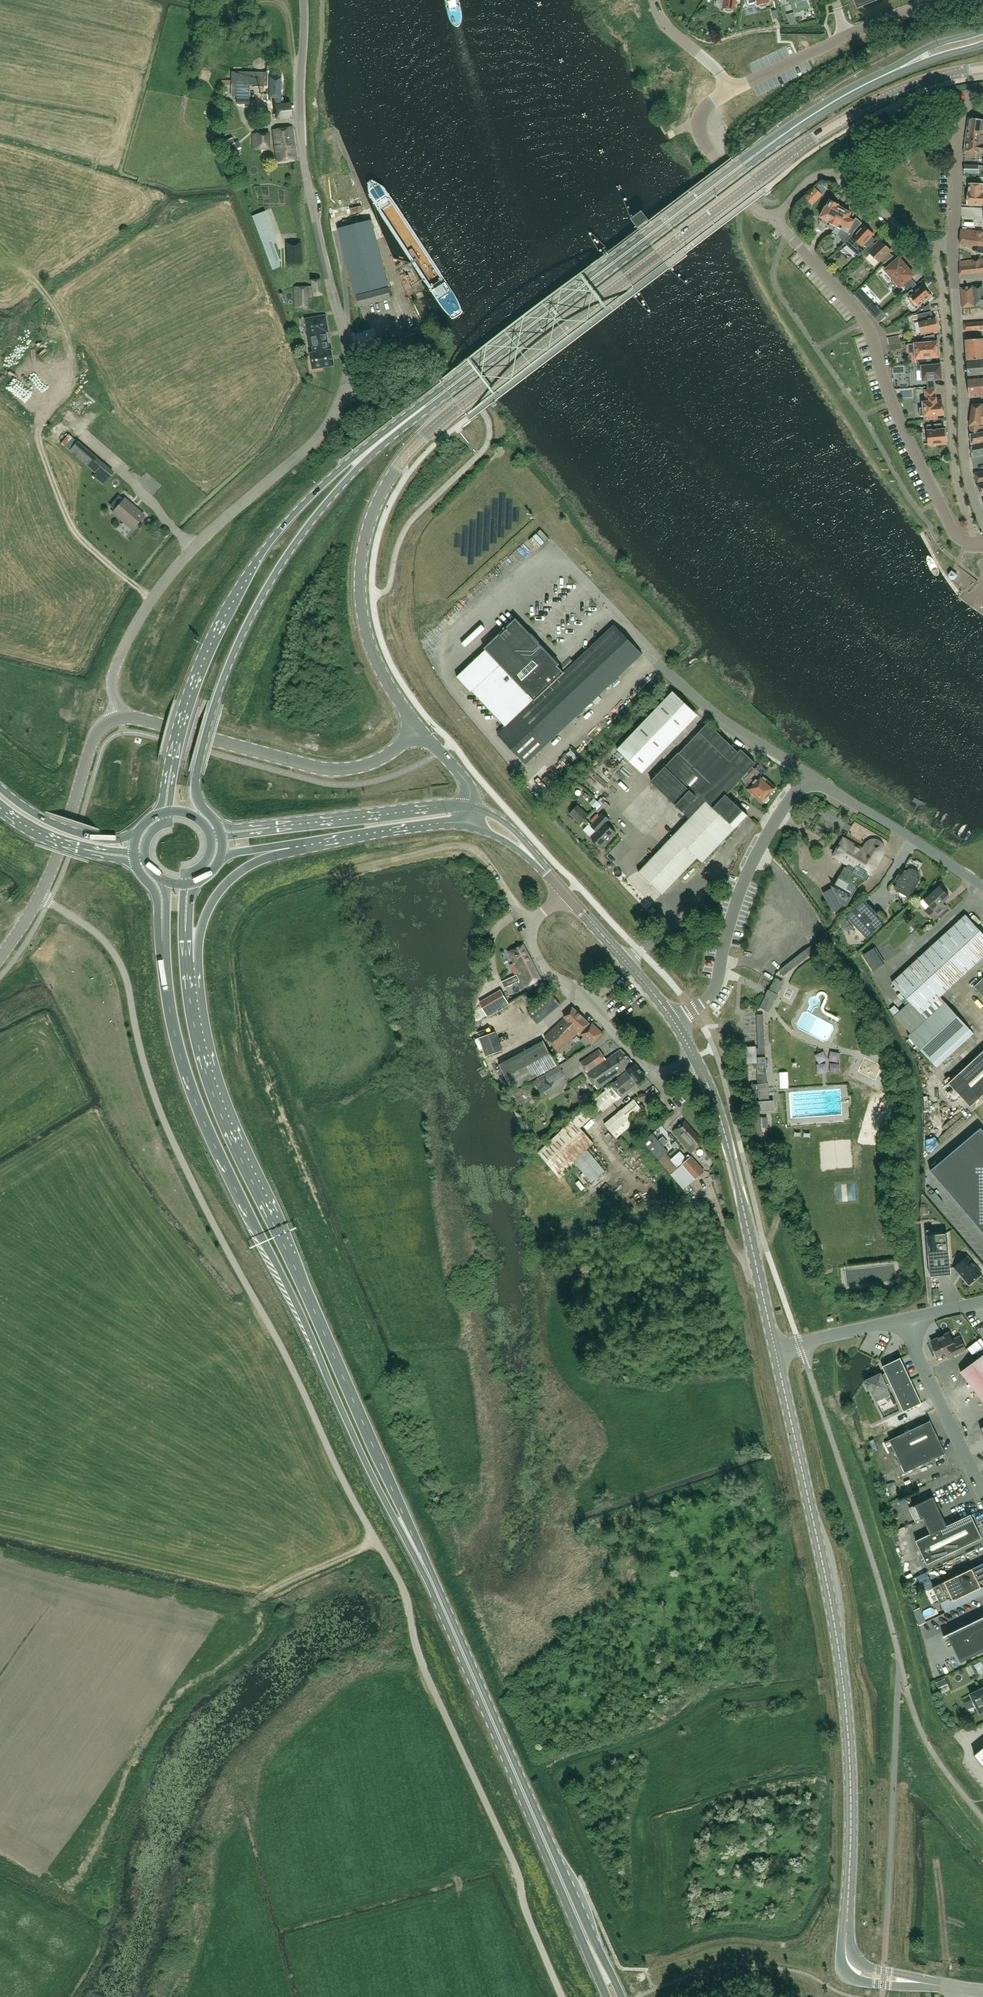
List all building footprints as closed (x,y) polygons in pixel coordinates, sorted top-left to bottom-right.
[(723,8),(725,8),(725,10),(726,12),(731,12),(733,11),(733,9),(735,10),(737,0),(724,0),(723,8)] [(879,0),(854,0),(857,8),(879,0)] [(249,85),(270,86),(281,86),(281,73),(238,72),(237,104),(249,105),(249,85)] [(270,86),(269,102),(272,102),(273,120),(289,118),(288,104),(280,105),(281,86),(270,86)] [(982,134),(982,120),(968,118),(967,131),(982,134)] [(277,161),(296,158),(292,127),(273,129),(277,161)] [(967,131),(965,141),(982,144),(982,134),(967,131)] [(252,141),(252,149),(269,150),(269,148),(270,148),(269,132),(257,133),(256,133),(252,134),(252,141)] [(965,141),(964,150),(965,156),(975,158),(976,152),(982,153),(982,144),(965,141)] [(978,174),(978,173),(979,166),(978,165),(979,163),(972,163),(972,165),(964,165),(964,173),(978,174)] [(982,185),(969,184),(969,193),(968,193),(968,204),(982,205),(982,186),(982,185)] [(815,188),(812,191),(818,198),(822,194),(815,188)] [(829,221),(829,222),(836,226),(841,217),(840,216),(844,209),(839,206),(839,204),(831,200),(827,207),(826,207),(825,209),(824,209),(823,209),(822,210),(821,211),(821,212),(821,214),(822,216),(821,217),(829,221)] [(840,235),(840,238),(842,240),(844,243),(854,232),(853,232),(860,225),(862,223),(856,218),(854,221),(849,218),(852,213),(844,209),(840,216),(841,217),(836,226),(842,229),(841,232),(840,233),(840,235)] [(252,216),(272,269),(280,267),(279,259),(273,244),(277,242),(265,210),(252,216)] [(632,219),(639,227),(648,220),(642,212),(632,219)] [(357,297),(359,305),(359,306),(391,298),(387,286),(388,286),(383,264),(381,264),(370,221),(338,228),(355,294),(356,294),(357,297)] [(872,242),(873,242),(875,240),(875,239),(871,236),(873,234),(872,232),(872,231),(870,229),(869,229),(868,229),(864,225),(856,234),(854,232),(844,243),(845,243),(847,245),(859,256),(862,252),(872,242)] [(961,229),(960,243),(982,246),(982,232),(961,229)] [(285,242),(287,264),(303,264),(301,242),(285,242)] [(872,242),(862,252),(867,257),(870,254),(879,262),(881,260),(884,263),(892,255),(889,252),(891,250),(882,242),(878,245),(876,243),(875,244),(873,242),(872,242)] [(892,255),(884,263),(888,268),(885,270),(900,287),(914,275),(899,258),(897,260),(893,255),(893,256),(892,255)] [(960,275),(982,272),(982,258),(960,261),(960,275)] [(324,295),(321,278),(312,280),(315,297),(324,295)] [(975,306),(982,305),(982,288),(982,285),(974,286),(976,306),(975,306)] [(308,297),(312,297),(311,286),(295,287),(296,308),(308,307),(308,299),(308,297)] [(912,289),(907,293),(909,295),(918,306),(931,295),(929,294),(929,293),(928,290),(926,290),(922,286),(915,292),(912,289)] [(961,288),(963,307),(974,307),(973,286),(961,288)] [(871,311),(875,317),(883,311),(877,305),(871,311)] [(883,311),(875,318),(879,323),(887,316),(883,311)] [(938,331),(935,317),(932,318),(931,312),(912,316),(913,320),(918,318),(921,335),(938,331)] [(315,353),(331,349),(329,349),(325,332),(328,332),(324,316),(309,319),(305,320),(310,348),(314,347),(315,353)] [(889,344),(901,342),(899,335),(887,337),(889,344)] [(916,364),(927,363),(931,362),(930,357),(939,357),(938,342),(935,342),(934,335),(923,337),(924,341),(930,341),(931,342),(908,344),(909,353),(915,353),(916,364)] [(982,349),(982,338),(965,340),(966,350),(982,349)] [(902,349),(901,342),(889,344),(888,345),(890,351),(902,349)] [(331,349),(315,353),(311,354),(314,369),(334,365),(331,349)] [(966,350),(967,361),(982,359),(982,349),(966,350)] [(20,358),(11,371),(15,374),(24,361),(20,358)] [(967,363),(968,375),(982,374),(982,361),(967,363)] [(927,363),(916,364),(917,371),(922,370),(923,380),(942,379),(941,365),(928,366),(927,363)] [(982,385),(982,376),(968,378),(969,387),(982,385)] [(969,387),(970,398),(982,396),(982,385),(969,387)] [(924,416),(926,416),(927,420),(939,419),(939,415),(943,415),(942,400),(940,401),(939,398),(936,398),(935,389),(925,390),(926,402),(923,402),(923,408),(920,408),(920,416),(924,416)] [(898,402),(920,401),(920,390),(898,391),(898,402)] [(973,405),(970,426),(980,424),(982,403),(973,405)] [(929,445),(931,445),(946,443),(945,429),(942,430),(942,424),(936,424),(935,420),(927,420),(929,445)] [(979,426),(980,424),(970,426),(972,444),(982,442),(982,426),(979,426)] [(92,476),(102,485),(113,472),(78,442),(70,451),(95,473),(92,476)] [(972,457),(982,455),(982,443),(972,445),(972,457)] [(982,483),(982,470),(974,473),(977,486),(982,483)] [(124,498),(112,512),(132,529),(144,515),(124,498)] [(498,508),(503,515),(510,510),(505,503),(498,508)] [(949,575),(949,577),(952,579),(954,579),(958,575),(952,571),(949,575)] [(462,606),(454,609),(456,617),(464,614),(462,606)] [(498,735),(526,764),(643,654),(615,624),(564,672),(516,621),(457,677),(471,692),(472,691),(506,727),(498,735)] [(638,769),(694,710),(673,691),(618,749),(638,769)] [(703,863),(737,827),(748,815),(726,795),(742,778),(753,767),(756,763),(741,750),(738,752),(708,724),(679,754),(679,753),(652,782),(690,818),(639,872),(662,894),(679,876),(680,877),(698,858),(703,863)] [(753,767),(742,778),(745,780),(745,781),(751,786),(748,789),(762,802),(764,801),(765,802),(767,800),(769,798),(768,796),(775,788),(761,775),(756,769),(753,767)] [(540,779),(535,782),(541,791),(545,788),(540,779)] [(588,816),(578,806),(571,813),(581,823),(588,816)] [(603,814),(591,826),(597,831),(592,837),(602,847),(616,833),(606,824),(610,820),(603,814)] [(589,825),(582,832),(589,839),(596,833),(589,825)] [(841,902),(847,905),(857,889),(857,888),(867,880),(869,878),(882,854),(881,853),(882,852),(882,849),(882,847),(881,845),(879,845),(875,842),(873,842),(871,842),(869,844),(868,846),(867,845),(864,850),(844,839),(834,858),(846,865),(839,878),(833,887),(841,902)] [(909,896),(910,897),(920,879),(918,878),(919,876),(919,873),(918,871),(916,870),(915,869),(913,868),(911,868),(909,870),(907,871),(905,870),(902,876),(899,874),(895,881),(898,883),(895,888),(900,891),(899,893),(900,896),(902,897),(903,898),(905,899),(907,898),(909,896)] [(819,880),(826,893),(831,891),(824,878),(819,880)] [(944,891),(940,886),(932,894),(930,892),(923,898),(930,906),(926,910),(934,920),(945,910),(940,905),(949,896),(949,894),(946,890),(944,891)] [(864,898),(846,915),(866,938),(884,921),(864,898)] [(966,915),(893,983),(891,985),(894,988),(896,986),(901,991),(896,995),(906,1005),(895,1015),(911,1033),(908,1036),(933,1063),(970,1029),(945,1002),(926,1019),(921,1014),(982,957),(982,933),(966,915)] [(526,987),(541,979),(523,944),(509,951),(514,963),(510,965),(515,974),(519,972),(526,987)] [(874,948),(864,955),(873,970),(884,964),(874,948)] [(809,955),(805,950),(780,969),(784,975),(809,955)] [(517,974),(502,981),(505,987),(520,980),(517,974)] [(779,980),(775,978),(770,989),(769,991),(773,993),(779,980)] [(974,986),(982,996),(982,978),(974,986)] [(488,1012),(509,1000),(502,987),(481,1000),(488,1012)] [(971,992),(966,996),(974,1003),(978,999),(971,992)] [(538,1024),(561,1005),(551,993),(528,1012),(538,1024)] [(760,1007),(765,1009),(771,996),(767,994),(766,995),(760,1007)] [(527,995),(523,997),(528,1006),(532,1003),(527,995)] [(579,1032),(590,1023),(573,1007),(564,1016),(565,1017),(545,1037),(559,1051),(572,1039),(579,1032)] [(766,1054),(764,1014),(757,1015),(759,1048),(756,1048),(757,1054),(766,1054)] [(584,1036),(580,1040),(587,1047),(591,1043),(592,1044),(603,1033),(592,1023),(582,1034),(584,1036)] [(497,1035),(480,1039),(485,1059),(502,1054),(497,1035)] [(544,1041),(500,1064),(513,1089),(557,1065),(544,1041)] [(597,1089),(634,1063),(621,1049),(606,1059),(599,1049),(581,1062),(587,1071),(586,1072),(597,1089)] [(971,1106),(982,1095),(982,1051),(949,1082),(971,1106)] [(758,1074),(758,1075),(763,1075),(762,1073),(767,1073),(766,1057),(757,1057),(757,1062),(757,1067),(758,1074)] [(611,1084),(621,1097),(646,1077),(635,1064),(611,1084)] [(537,1094),(538,1095),(553,1086),(546,1074),(531,1082),(531,1083),(537,1094)] [(621,1097),(611,1084),(610,1083),(604,1088),(605,1088),(604,1088),(606,1090),(594,1100),(538,1152),(560,1178),(573,1168),(577,1164),(584,1172),(581,1174),(589,1184),(592,1182),(605,1171),(587,1149),(594,1143),(580,1127),(601,1109),(603,1111),(616,1101),(622,1097),(621,1097)] [(770,1100),(768,1083),(758,1084),(759,1096),(760,1102),(758,1102),(759,1110),(774,1109),(773,1100),(770,1100)] [(636,1098),(640,1106),(659,1094),(654,1087),(636,1098)] [(630,1119),(642,1109),(634,1099),(605,1124),(616,1138),(633,1124),(630,1119)] [(692,1152),(703,1142),(684,1121),(674,1131),(682,1141),(692,1152)] [(930,1170),(982,1232),(982,1130),(981,1127),(930,1170)] [(526,1138),(527,1140),(533,1149),(541,1143),(534,1132),(527,1137),(526,1138)] [(652,1133),(643,1141),(658,1158),(664,1153),(665,1152),(666,1153),(668,1151),(652,1133)] [(678,1167),(666,1153),(665,1152),(664,1153),(658,1158),(684,1189),(705,1171),(691,1155),(678,1167)] [(696,1198),(700,1194),(692,1185),(688,1189),(696,1198)] [(951,1274),(947,1232),(927,1234),(931,1276),(951,1274)] [(968,1256),(955,1267),(969,1284),(982,1274),(968,1256)] [(901,1285),(899,1261),(839,1267),(841,1291),(901,1285)] [(949,1332),(931,1341),(938,1355),(945,1351),(948,1358),(966,1349),(960,1336),(953,1340),(949,1332)] [(982,1401),(982,1355),(961,1372),(982,1401)] [(891,1395),(888,1388),(887,1386),(891,1384),(904,1411),(922,1403),(901,1357),(882,1366),(886,1373),(881,1375),(881,1373),(866,1380),(867,1382),(865,1383),(868,1389),(870,1388),(876,1402),(891,1395)] [(890,1440),(885,1442),(890,1452),(895,1450),(905,1472),(931,1460),(945,1453),(945,1454),(946,1454),(930,1420),(929,1420),(930,1421),(890,1440)] [(911,1507),(918,1521),(924,1518),(931,1533),(916,1540),(927,1564),(982,1537),(971,1514),(947,1525),(933,1497),(911,1507)] [(961,1596),(981,1587),(980,1584),(982,1582),(982,1563),(933,1587),(940,1603),(960,1593),(961,1596)] [(911,1580),(913,1595),(933,1592),(930,1577),(911,1580)] [(922,1613),(923,1619),(934,1616),(933,1610),(922,1613)] [(961,1662),(982,1651),(982,1617),(944,1636),(944,1637),(948,1635),(961,1662)] [(936,1682),(939,1687),(948,1683),(945,1678),(936,1682)] [(972,1694),(973,1696),(971,1697),(976,1707),(978,1706),(981,1712),(982,1711),(982,1689),(972,1694)] [(982,1765),(982,1746),(974,1754),(982,1765)]
